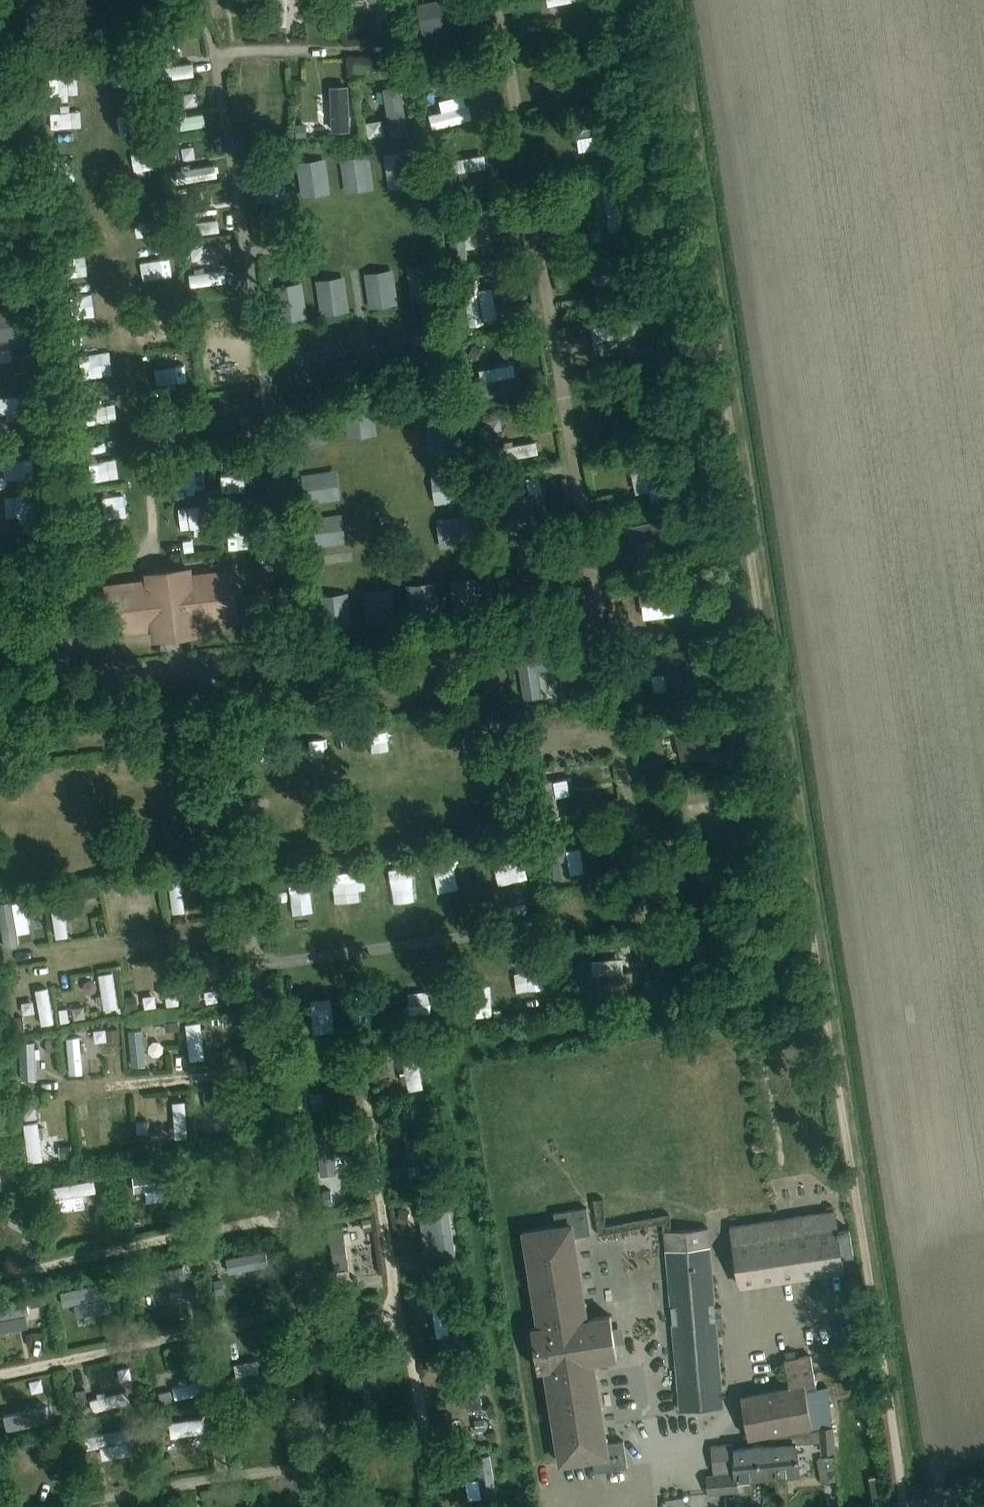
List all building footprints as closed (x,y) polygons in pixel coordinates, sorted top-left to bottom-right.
[(376,70),(380,52),(364,48),(359,66),(376,70)] [(66,79),(91,80),(92,63),(67,62),(66,79)] [(413,76),(395,79),(402,127),(419,125),(413,76)] [(346,123),(359,123),(358,86),(345,86),(346,123)] [(63,119),(83,121),(84,102),(64,101),(63,119)] [(128,104),(128,119),(143,118),(143,103),(128,104)] [(329,109),(330,122),(343,120),(342,108),(329,109)] [(391,110),(376,113),(379,127),(394,124),(391,110)] [(306,136),(306,123),(296,124),(296,137),(306,136)] [(610,137),(609,126),(592,127),(593,139),(610,137)] [(162,146),(148,145),(146,167),(160,168),(162,146)] [(357,148),(357,185),(368,185),(368,148),(357,148)] [(410,148),(399,148),(400,180),(411,180),(410,148)] [(615,179),(621,224),(635,222),(629,177),(615,179)] [(147,207),(148,226),(164,225),(163,206),(147,207)] [(159,270),(185,266),(182,253),(156,258),(159,270)] [(237,261),(206,264),(207,276),(238,273),(237,261)] [(97,283),(101,302),(112,300),(108,281),(97,283)] [(25,301),(0,301),(0,329),(25,329),(25,301)] [(654,345),(645,347),(647,359),(656,357),(654,345)] [(318,362),(304,364),(306,379),(319,378),(318,362)] [(0,388),(2,402),(34,398),(33,384),(0,388)] [(101,417),(132,410),(130,399),(98,406),(101,417)] [(121,442),(133,441),(132,428),(119,430),(121,442)] [(550,433),(527,434),(527,446),(550,445),(550,433)] [(188,461),(191,476),(213,472),(208,447),(198,449),(199,459),(188,461)] [(103,467),(137,466),(136,452),(102,453),(103,467)] [(245,476),(265,473),(263,455),(243,458),(245,476)] [(215,501),(195,502),(196,520),(215,520),(215,501)] [(537,574),(537,544),(525,544),(525,574),(537,574)] [(469,578),(470,563),(454,562),(453,577),(469,578)] [(145,576),(103,582),(111,634),(151,629),(153,642),(202,635),(201,624),(241,619),(234,566),(193,572),(192,564),(144,571),(145,576)] [(422,569),(423,587),(437,587),(437,568),(422,569)] [(348,605),(366,605),(365,575),(347,576),(348,605)] [(385,577),(384,591),(399,591),(400,577),(385,577)] [(671,614),(683,612),(681,599),(669,601),(671,614)] [(490,709),(474,712),(478,736),(494,734),(490,709)] [(315,735),(320,759),(332,757),(327,733),(315,735)] [(67,795),(81,793),(79,779),(65,781),(67,795)] [(469,845),(470,871),(484,871),(483,844),(469,845)] [(567,873),(579,872),(578,850),(566,850),(567,873)] [(391,863),(371,863),(372,889),(392,889),(391,863)] [(181,870),(186,904),(196,903),(191,869),(181,870)] [(334,897),(355,898),(356,874),(335,873),(334,897)] [(124,919),(139,917),(134,881),(120,882),(124,919)] [(152,884),(146,896),(157,902),(164,890),(152,884)] [(48,903),(36,905),(38,918),(50,916),(48,903)] [(130,999),(127,963),(113,964),(116,1000),(130,999)] [(216,1009),(217,1024),(232,1024),(231,1009),(216,1009)] [(144,1053),(159,1051),(156,1019),(141,1020),(144,1053)] [(35,1034),(33,1072),(48,1072),(50,1035),(35,1034)] [(412,1042),(420,1081),(432,1079),(424,1040),(412,1042)] [(200,1128),(199,1091),(186,1092),(188,1128),(200,1128)] [(329,1147),(334,1178),(348,1176),(342,1144),(329,1147)] [(0,1156),(0,1173),(19,1170),(17,1153),(0,1156)] [(154,1172),(158,1184),(181,1177),(177,1165),(154,1172)] [(69,1191),(96,1186),(94,1173),(66,1178),(69,1191)] [(587,1207),(567,1210),(554,1212),(556,1225),(524,1230),(539,1325),(531,1326),(538,1368),(545,1367),(560,1462),(592,1457),(594,1471),(627,1466),(623,1440),(606,1442),(593,1360),(617,1356),(610,1314),(587,1318),(574,1235),(591,1233),(587,1207)] [(838,1231),(837,1226),(834,1209),(731,1226),(740,1285),(844,1269),(842,1255),(853,1253),(850,1229),(838,1231)] [(708,1227),(685,1228),(665,1230),(681,1410),(722,1406),(721,1386),(715,1316),(722,1315),(721,1305),(714,1306),(711,1272),(708,1227)] [(184,1294),(200,1292),(199,1279),(182,1281),(184,1294)] [(864,1363),(862,1353),(860,1338),(810,1347),(811,1353),(785,1357),(789,1385),(743,1394),(747,1440),(769,1438),(771,1438),(772,1437),(784,1435),(813,1427),(833,1426),(831,1426),(829,1396),(827,1386),(817,1387),(814,1372),(864,1363)] [(276,1367),(258,1367),(259,1377),(276,1377),(276,1367)] [(462,1390),(476,1387),(472,1373),(459,1376),(462,1390)] [(115,1402),(139,1394),(135,1380),(110,1388),(115,1402)] [(105,1439),(145,1433),(143,1421),(104,1427),(105,1439)] [(772,1437),(776,1477),(799,1475),(796,1442),(821,1440),(822,1450),(836,1449),(836,1456),(841,1456),(838,1426),(833,1426),(813,1427),(784,1435),(772,1437)] [(737,1481),(776,1477),(772,1437),(771,1438),(769,1438),(769,1444),(735,1448),(734,1445),(720,1450),(726,1490),(738,1489),(737,1481)] [(720,1450),(734,1445),(734,1442),(710,1444),(713,1475),(707,1475),(708,1491),(726,1490),(720,1450)] [(677,1506),(695,1506),(694,1490),(676,1490),(677,1506)]
